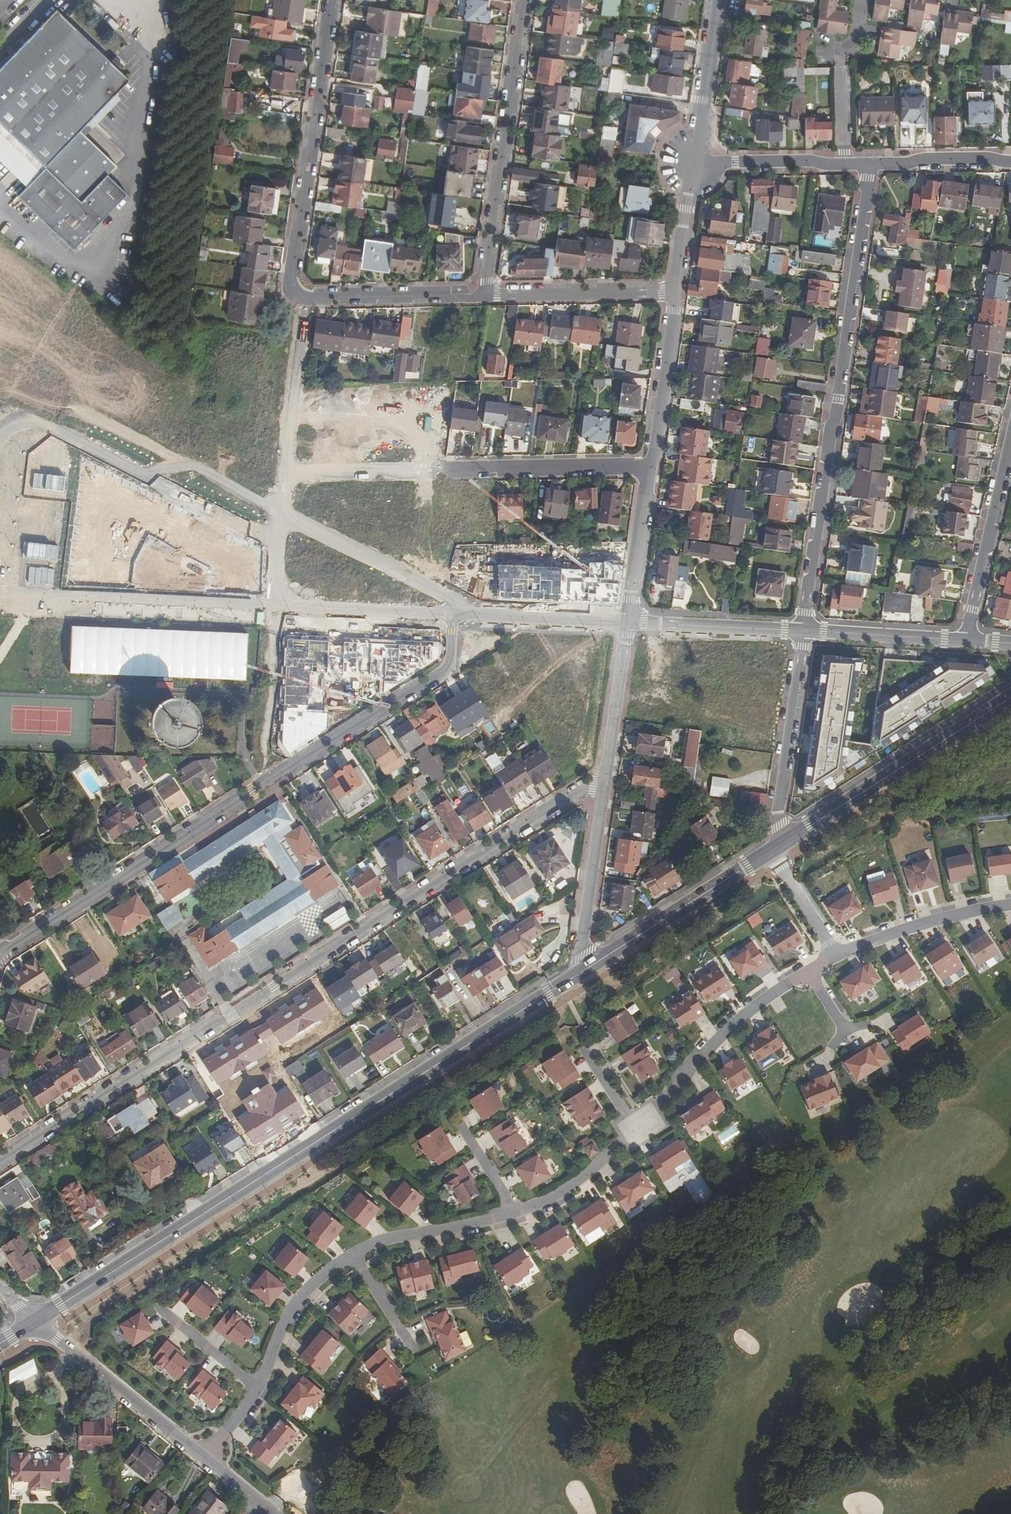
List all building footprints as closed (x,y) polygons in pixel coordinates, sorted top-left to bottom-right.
[(273,19),(286,21),(298,22),(300,8),(302,8),(304,0),(275,0),(273,19)] [(428,0),(425,16),(432,17),(435,17),(438,1),(428,0)] [(488,24),(490,9),(486,9),(488,0),(460,0),(457,20),(471,22),(488,24)] [(578,12),(579,0),(554,0),(553,8),(578,12)] [(603,15),(618,17),(621,0),(605,0),(603,15)] [(662,17),(684,21),(687,0),(665,0),(662,17)] [(745,11),(768,14),(770,6),(765,5),(765,2),(761,2),(761,0),(746,0),(745,11)] [(817,22),(816,27),(833,29),(845,31),(848,12),(833,9),(834,0),(820,0),(817,22)] [(874,18),(889,20),(891,6),(904,9),(905,0),(877,0),(874,18)] [(909,24),(915,25),(922,26),(924,12),(938,14),(940,0),(912,0),(909,24)] [(382,34),(387,35),(397,36),(400,12),(368,8),(367,19),(369,19),(367,32),(382,34)] [(549,33),(574,36),(578,12),(553,8),(549,33)] [(0,70),(0,149),(32,180),(27,186),(17,196),(73,249),(125,195),(109,177),(117,168),(84,136),(79,131),(115,94),(129,79),(57,10),(43,25),(0,70)] [(970,33),(973,15),(945,10),(944,15),(939,44),(953,46),(956,31),(970,33)] [(273,19),(252,16),(250,27),(261,28),(260,36),(291,40),(293,30),(284,29),(286,21),(273,19)] [(43,25),(37,20),(0,58),(0,70),(43,25)] [(488,24),(471,22),(469,38),(493,41),(495,25),(488,24)] [(915,31),(889,27),(885,26),(880,55),(885,56),(899,58),(901,44),(915,46),(917,32),(915,31)] [(764,31),(747,28),(743,53),(767,56),(768,48),(762,47),(764,31)] [(659,29),(656,48),(682,52),(684,32),(659,29)] [(805,58),(809,31),(798,29),(796,47),(798,47),(796,57),(805,58)] [(358,31),(354,56),(376,59),(378,59),(382,34),(367,32),(358,31)] [(549,33),(548,33),(546,51),(569,54),(578,52),(580,37),(574,36),(549,33)] [(385,49),(387,35),(382,34),(378,59),(385,60),(386,51),(385,49)] [(248,40),(230,37),(229,46),(246,48),(248,40)] [(611,67),(614,42),(606,41),(605,50),(598,49),(596,65),(606,66),(611,67)] [(614,42),(611,67),(616,68),(618,68),(620,54),(625,54),(627,44),(623,43),(614,42)] [(491,49),(467,46),(464,71),(488,75),(491,49)] [(285,58),(283,71),(295,72),(300,73),(302,62),(301,62),(302,51),(281,48),(280,57),(285,58)] [(682,52),(656,48),(655,54),(657,54),(656,60),(660,60),(658,72),(678,75),(679,68),(681,69),(682,59),(686,60),(687,53),(682,52)] [(351,80),(373,83),(376,59),(354,56),(351,80)] [(562,60),(540,57),(537,81),(540,82),(559,85),(562,60)] [(789,59),(788,66),(797,68),(804,69),(805,61),(789,59)] [(728,60),(725,80),(748,83),(750,63),(728,60)] [(226,63),(224,80),(233,81),(234,79),(239,80),(241,65),(226,63)] [(418,65),(415,87),(426,88),(429,66),(418,65)] [(1010,65),(983,66),(984,80),(1010,80),(1010,65)] [(611,67),(607,92),(620,93),(621,93),(622,83),(614,81),(616,68),(611,67)] [(295,72),(283,71),(273,69),(271,88),(292,91),(295,72)] [(457,96),(481,99),(484,100),(486,88),(488,88),(490,75),(488,75),(464,71),(462,85),(458,84),(457,96)] [(681,77),(652,73),(650,91),(679,95),(681,77)] [(542,91),(540,108),(559,110),(566,111),(569,86),(559,85),(540,82),(539,91),(542,91)] [(756,87),(732,84),(730,100),(742,102),(742,105),(754,107),(756,87)] [(393,110),(411,113),(415,90),(397,87),(393,110)] [(231,91),(232,89),(223,88),(222,91),(226,92),(224,105),(220,105),(219,112),(228,113),(229,112),(238,113),(241,93),(231,91)] [(415,90),(411,113),(411,114),(421,116),(425,91),(415,90)] [(618,102),(620,93),(607,92),(606,100),(618,102)] [(343,93),(341,104),(344,104),(364,107),(365,96),(343,93)] [(120,100),(115,94),(79,131),(84,136),(120,100)] [(457,96),(456,96),(453,114),(479,118),(481,99),(457,96)] [(926,123),(925,96),(900,96),(901,121),(914,121),(914,123),(926,123)] [(375,97),(374,109),(381,110),(382,97),(375,97)] [(894,120),(894,98),(863,99),(863,124),(876,123),(876,121),(894,120)] [(994,99),(966,99),(966,124),(994,123),(994,99)] [(364,107),(344,104),(341,123),(362,126),(365,107),(364,107)] [(630,105),(624,149),(647,153),(653,139),(664,127),(677,120),(678,111),(630,105)] [(531,131),(535,132),(555,135),(559,110),(540,108),(535,107),(531,131)] [(411,114),(403,113),(400,138),(402,138),(407,139),(411,114)] [(781,140),(781,115),(749,115),(749,128),(754,128),(754,140),(781,140)] [(482,116),(481,124),(493,126),(495,117),(482,116)] [(801,129),(801,120),(787,117),(788,129),(801,129)] [(933,117),(934,131),(935,131),(935,143),(960,142),(959,127),(954,127),(954,117),(933,117)] [(464,122),(449,120),(446,139),(477,144),(479,134),(476,133),(476,127),(464,125),(464,122)] [(830,121),(805,122),(805,142),(813,141),(813,139),(831,138),(830,121)] [(599,151),(605,152),(613,153),(616,128),(602,126),(600,141),(599,151)] [(343,139),(344,130),(326,128),(324,136),(343,139)] [(218,141),(215,140),(212,162),(231,164),(233,148),(226,147),(229,133),(220,132),(218,141)] [(532,156),(557,160),(560,135),(555,135),(535,132),(532,156)] [(407,139),(402,138),(398,163),(404,164),(407,139)] [(394,141),(379,139),(377,156),(392,159),(394,141)] [(453,156),(450,156),(448,170),(473,174),(477,174),(478,164),(475,164),(476,160),(478,160),(478,155),(476,155),(477,150),(457,147),(457,154),(455,154),(453,156)] [(27,186),(32,180),(0,149),(0,160),(27,186)] [(613,153),(605,152),(603,164),(622,166),(623,154),(613,153)] [(338,179),(357,182),(362,183),(365,158),(342,155),(338,179)] [(587,184),(594,185),(597,166),(579,163),(576,185),(587,187),(587,184)] [(522,169),(521,180),(552,185),(554,174),(522,169)] [(448,170),(446,170),(443,194),(453,196),(470,198),(473,174),(448,170)] [(338,189),(335,204),(341,205),(354,207),(357,182),(338,179),(337,179),(336,189),(338,189)] [(752,230),(767,232),(769,218),(770,209),(773,186),(773,182),(751,182),(751,193),(758,193),(757,200),(755,200),(752,230)] [(937,212),(938,207),(941,185),(936,185),(936,182),(928,182),(928,183),(926,183),(926,186),(923,186),(922,196),(920,211),(937,212)] [(648,186),(629,183),(625,209),(648,213),(650,199),(647,197),(648,186)] [(941,185),(938,207),(964,210),(967,187),(942,183),(941,185)] [(273,189),(251,186),(248,210),(270,214),(273,189)] [(795,189),(773,186),(770,209),(792,212),(795,189)] [(975,186),(972,206),(989,208),(988,214),(997,216),(999,208),(1002,190),(975,186)] [(443,194),(431,193),(427,222),(428,223),(427,227),(438,228),(438,224),(449,226),(453,196),(443,194)] [(913,195),(911,210),(920,211),(922,196),(913,195)] [(519,196),(517,206),(539,210),(541,200),(519,196)] [(844,200),(819,196),(813,231),(826,233),(828,225),(840,227),(844,200)] [(315,201),(314,208),(340,212),(341,205),(335,204),(315,201)] [(397,214),(398,203),(387,202),(386,212),(397,214)] [(722,212),(712,211),(709,232),(732,236),(737,204),(724,202),(722,212)] [(600,212),(590,210),(589,219),(599,220),(600,212)] [(395,223),(397,214),(386,212),(384,221),(395,223)] [(540,216),(517,212),(515,223),(518,224),(516,235),(535,238),(537,232),(540,216)] [(260,237),(262,219),(236,215),(233,241),(246,242),(260,245),(261,238),(260,237)] [(907,231),(908,229),(904,228),(905,219),(883,216),(882,225),(891,226),(888,243),(905,245),(906,237),(907,231)] [(663,221),(632,217),(629,242),(659,246),(663,221)] [(781,219),(769,218),(767,232),(766,240),(778,242),(781,219)] [(334,257),(336,246),(338,228),(322,226),(317,255),(334,257)] [(458,268),(458,235),(438,231),(438,245),(436,245),(437,268),(458,268)] [(585,244),(582,263),(609,267),(610,257),(613,241),(586,237),(585,244)] [(698,263),(738,270),(739,266),(740,256),(733,255),(734,247),(725,246),(725,240),(701,237),(698,263)] [(932,251),(934,242),(931,241),(917,239),(906,237),(905,245),(909,246),(908,248),(918,249),(919,248),(932,251)] [(388,272),(388,270),(392,245),(392,243),(365,239),(362,255),(360,268),(388,272)] [(556,247),(553,265),(581,269),(582,263),(585,244),(557,240),(556,247)] [(623,246),(624,241),(613,240),(613,241),(610,257),(620,258),(618,269),(636,271),(639,248),(623,246)] [(250,251),(247,269),(265,271),(269,246),(260,245),(246,242),(245,250),(250,251)] [(421,250),(392,245),(388,270),(402,272),(402,271),(402,269),(408,270),(418,271),(421,250)] [(346,268),(360,270),(360,268),(362,255),(354,254),(355,250),(347,249),(346,253),(344,252),(345,247),(336,246),(334,257),(332,273),(340,274),(341,267),(346,268)] [(544,275),(543,280),(551,280),(553,265),(556,247),(549,246),(548,254),(546,254),(546,259),(518,259),(518,262),(516,262),(515,268),(512,268),(512,275),(544,275)] [(779,248),(771,247),(767,274),(785,276),(788,258),(777,256),(779,248)] [(835,256),(805,252),(794,250),(793,259),(834,265),(835,256)] [(198,261),(205,262),(207,252),(199,251),(198,261)] [(1010,262),(1010,254),(992,251),(990,266),(983,265),(981,274),(985,275),(1007,278),(1009,264),(1010,265),(1010,262)] [(701,269),(728,273),(737,274),(738,270),(698,263),(697,268),(701,269)] [(247,269),(242,268),(239,291),(261,295),(265,271),(247,269)] [(936,292),(947,294),(952,270),(940,268),(936,292)] [(698,286),(688,285),(687,296),(710,300),(714,300),(715,290),(726,291),(728,273),(701,269),(698,286)] [(919,309),(925,272),(903,269),(901,282),(897,282),(896,292),(900,293),(898,306),(919,309)] [(982,300),(1004,303),(1006,289),(1009,289),(1010,279),(1007,278),(985,275),(981,299),(982,300)] [(827,290),(828,283),(809,280),(808,286),(805,305),(824,308),(827,290)] [(765,283),(750,281),(748,289),(764,291),(765,283)] [(261,295),(239,291),(231,290),(227,318),(257,322),(261,295)] [(711,310),(709,321),(729,324),(732,306),(727,306),(728,302),(714,300),(710,300),(708,309),(711,310)] [(978,315),(977,325),(1003,329),(1006,303),(1004,303),(982,300),(980,315),(978,315)] [(515,321),(517,306),(508,306),(507,319),(515,321)] [(907,315),(883,312),(882,321),(885,321),(884,330),(904,333),(907,315)] [(543,324),(542,335),(549,336),(552,317),(544,316),(543,324)] [(570,341),(573,319),(552,316),(552,317),(549,336),(549,338),(570,341)] [(410,320),(402,318),(400,329),(398,342),(405,343),(405,338),(407,338),(410,320)] [(573,318),(573,319),(570,341),(570,342),(597,346),(601,322),(573,318)] [(815,322),(792,319),(788,346),(811,349),(815,322)] [(316,320),(312,347),(339,351),(343,326),(344,324),(316,320)] [(728,345),(731,324),(729,324),(709,321),(707,321),(702,320),(699,341),(728,345)] [(512,343),(541,347),(542,335),(543,324),(515,321),(512,343)] [(393,347),(397,348),(398,342),(400,329),(391,327),(391,325),(373,322),(372,328),(369,344),(393,347)] [(641,325),(619,322),(615,346),(637,349),(641,325)] [(999,354),(1003,329),(977,325),(974,325),(971,350),(998,354),(999,354)] [(343,326),(339,351),(368,355),(369,344),(372,328),(363,327),(363,329),(343,326)] [(895,366),(899,340),(878,337),(874,362),(895,366)] [(768,341),(757,339),(755,356),(766,357),(768,341)] [(718,350),(692,346),(689,373),(691,373),(714,377),(718,350)] [(994,381),(998,354),(971,350),(969,350),(967,358),(976,360),(974,377),(994,381)] [(396,356),(392,382),(421,382),(422,375),(404,373),(405,365),(418,367),(419,357),(396,354),(396,356)] [(503,358),(488,355),(485,374),(501,376),(503,358)] [(607,357),(598,356),(596,373),(604,374),(605,371),(616,373),(618,362),(606,361),(607,357)] [(757,359),(754,375),(772,379),(775,362),(757,359)] [(935,360),(933,371),(940,372),(942,362),(935,360)] [(901,375),(902,367),(895,366),(874,362),(870,389),(892,392),(895,374),(901,375)] [(625,367),(624,379),(646,378),(647,369),(625,367)] [(924,379),(931,380),(933,371),(927,370),(925,370),(924,379)] [(738,371),(737,380),(751,382),(752,373),(738,371)] [(299,373),(297,384),(306,384),(308,373),(299,373)] [(714,377),(691,373),(687,400),(704,402),(715,404),(718,377),(714,377)] [(974,377),(970,377),(966,403),(984,406),(988,406),(991,390),(993,390),(994,381),(974,377)] [(592,379),(592,387),(601,387),(601,378),(592,379)] [(798,381),(797,388),(824,392),(825,386),(798,381)] [(639,387),(621,385),(619,404),(637,406),(639,387)] [(892,419),(895,392),(892,392),(870,389),(865,388),(863,398),(869,399),(866,415),(892,419)] [(752,396),(750,406),(759,408),(761,398),(752,396)] [(787,415),(802,417),(811,419),(814,400),(790,396),(787,415)] [(918,423),(923,424),(928,397),(922,396),(918,423)] [(948,406),(949,400),(928,397),(923,424),(926,424),(949,428),(951,415),(937,412),(938,405),(948,406)] [(869,399),(863,398),(861,414),(866,415),(869,399)] [(704,402),(687,400),(683,399),(682,409),(703,412),(704,402)] [(966,403),(960,402),(957,423),(984,427),(985,420),(982,419),(984,406),(966,403)] [(483,424),(506,427),(508,409),(508,407),(486,403),(483,424)] [(536,404),(532,435),(538,436),(537,438),(564,442),(568,421),(539,418),(539,412),(541,413),(541,405),(536,404)] [(453,409),(450,429),(474,432),(477,412),(472,412),(453,409)] [(526,412),(508,409),(506,427),(505,434),(523,437),(526,412)] [(725,418),(723,433),(739,436),(740,427),(735,427),(737,414),(716,410),(715,417),(725,418)] [(781,414),(777,441),(800,445),(802,433),(800,432),(802,417),(787,415),(781,414)] [(586,442),(607,444),(610,418),(582,415),(579,437),(586,438),(586,442)] [(882,419),(856,415),(852,439),(879,443),(882,419)] [(444,439),(446,424),(433,422),(431,437),(444,439)] [(635,425),(618,422),(615,442),(630,444),(633,442),(635,425)] [(683,427),(679,454),(681,455),(703,458),(707,431),(683,427)] [(973,445),(975,432),(956,429),(956,432),(949,430),(946,449),(953,450),(952,456),(959,457),(973,459),(974,460),(976,446),(973,445)] [(927,440),(924,440),(920,439),(918,451),(925,452),(927,440)] [(772,441),(769,463),(792,467),(795,444),(777,441),(772,441)] [(879,474),(883,446),(859,443),(856,470),(879,474)] [(923,463),(925,452),(918,451),(916,462),(923,463)] [(707,486),(711,459),(703,458),(681,455),(680,463),(683,464),(681,482),(707,486)] [(973,459),(959,457),(956,479),(973,482),(975,468),(972,468),(973,459)] [(762,493),(790,496),(793,471),(765,467),(762,493)] [(854,498),(863,499),(882,502),(886,475),(879,474),(856,470),(855,479),(857,479),(854,498)] [(673,485),(671,501),(686,503),(689,487),(673,485)] [(952,492),(948,512),(966,515),(968,506),(971,495),(966,494),(966,490),(954,488),(953,492),(952,492)] [(691,512),(710,514),(731,517),(735,490),(730,489),(727,510),(690,504),(689,505),(674,503),(674,509),(691,512)] [(565,518),(569,493),(546,490),(543,515),(565,518)] [(575,493),(575,508),(596,508),(596,490),(582,490),(582,493),(575,493)] [(735,490),(731,517),(740,519),(744,491),(735,490)] [(620,497),(601,494),(597,523),(615,526),(620,497)] [(514,499),(498,500),(499,519),(523,518),(523,497),(514,497),(514,499)] [(797,501),(772,497),(769,518),(794,522),(797,501)] [(882,531),(887,503),(882,502),(863,499),(861,511),(852,510),(851,520),(859,522),(859,527),(882,531)] [(909,535),(915,507),(907,506),(902,534),(909,535)] [(981,509),(968,506),(966,515),(979,517),(981,509)] [(451,508),(439,507),(434,544),(443,545),(446,527),(443,527),(444,513),(450,514),(451,508)] [(465,521),(459,520),(458,538),(478,540),(480,522),(474,522),(475,510),(466,509),(465,521)] [(710,514),(691,512),(687,538),(706,541),(710,514)] [(962,537),(966,515),(948,512),(945,512),(942,534),(962,537)] [(731,517),(728,544),(738,545),(744,546),(744,543),(738,542),(741,522),(747,523),(748,520),(740,519),(731,517)] [(727,526),(711,524),(709,535),(725,537),(727,526)] [(766,529),(763,549),(787,552),(790,533),(766,529)] [(683,555),(689,556),(690,551),(713,555),(735,559),(736,548),(685,541),(683,553),(683,555)] [(973,545),(958,543),(957,551),(971,553),(973,545)] [(528,556),(528,544),(522,544),(518,544),(516,556),(528,556)] [(553,544),(544,544),(543,553),(545,553),(544,561),(539,561),(538,570),(542,571),(541,576),(549,577),(553,554),(554,554),(556,544),(553,544)] [(849,545),(848,552),(845,570),(846,570),(870,574),(878,575),(881,557),(874,556),(875,547),(849,544),(849,545)] [(439,551),(435,580),(452,582),(456,553),(439,551)] [(690,551),(689,556),(734,563),(735,559),(713,555),(690,551)] [(675,587),(676,580),(677,568),(679,557),(661,555),(657,584),(675,587)] [(920,566),(915,595),(940,598),(944,570),(920,566)] [(676,580),(685,581),(686,581),(687,569),(677,568),(676,580)] [(870,574),(846,570),(844,585),(868,586),(870,574)] [(784,574),(758,571),(754,597),(780,601),(784,574)] [(1008,572),(1007,579),(1001,578),(999,585),(1005,586),(1004,593),(1010,595),(1010,573),(1008,572)] [(683,600),(685,581),(676,580),(675,587),(673,598),(683,600)] [(863,588),(841,585),(840,591),(832,590),(830,608),(845,610),(845,607),(860,609),(863,588)] [(893,586),(892,593),(905,595),(906,588),(893,586)] [(910,614),(912,596),(905,595),(892,593),(885,592),(882,611),(910,614)] [(931,599),(924,598),(923,611),(930,611),(931,599)] [(997,598),(993,615),(1010,619),(1010,601),(997,598)] [(74,629),(72,673),(247,680),(248,636),(74,629)] [(383,634),(373,634),(380,644),(387,640),(383,634)] [(703,642),(700,664),(710,665),(713,644),(703,642)] [(414,646),(408,650),(416,662),(422,658),(414,646)] [(861,657),(822,655),(802,794),(810,794),(922,722),(920,720),(942,706),(943,708),(995,675),(989,666),(984,669),(981,664),(883,659),(871,744),(849,741),(861,657)] [(365,660),(350,670),(366,694),(374,688),(373,686),(379,682),(365,660)] [(471,673),(465,677),(472,687),(473,690),(479,699),(490,693),(499,687),(487,667),(476,674),(481,681),(478,683),(471,673)] [(522,672),(513,678),(518,686),(527,680),(522,672)] [(463,674),(458,677),(462,694),(472,687),(465,677),(463,674)] [(343,681),(329,690),(339,707),(354,698),(343,681)] [(453,701),(448,684),(440,689),(449,703),(453,701)] [(440,689),(431,694),(437,703),(438,703),(443,710),(451,705),(449,703),(440,689)] [(463,697),(469,706),(479,699),(473,690),(463,697)] [(319,692),(305,701),(305,702),(315,717),(329,708),(319,692)] [(479,699),(488,714),(499,708),(490,693),(479,699)] [(477,722),(488,714),(479,699),(469,706),(467,707),(477,722)] [(305,702),(281,717),(290,733),(315,717),(305,702)] [(704,704),(702,720),(708,720),(713,721),(716,706),(704,704)] [(467,731),(451,705),(443,710),(459,736),(467,731)] [(410,723),(426,748),(429,747),(432,739),(434,738),(434,737),(440,733),(441,734),(444,732),(445,727),(448,725),(436,707),(426,714),(424,712),(414,718),(409,709),(403,712),(410,723)] [(163,723),(163,726),(164,729),(165,731),(166,733),(168,735),(170,736),(173,737),(175,738),(178,738),(180,737),(183,736),(185,734),(187,732),(188,730),(189,727),(189,723),(188,721),(187,719),(186,716),(184,715),(182,713),(180,712),(178,712),(175,712),(173,712),(170,713),(168,715),(166,716),(165,719),(164,721),(163,723)] [(700,731),(699,744),(707,746),(710,729),(707,729),(708,720),(702,720),(700,731)] [(278,722),(261,733),(269,745),(285,734),(278,722)] [(426,748),(410,723),(395,732),(396,733),(394,735),(402,748),(410,743),(423,764),(419,767),(423,773),(427,771),(434,781),(443,776),(439,769),(433,759),(426,748)] [(696,765),(699,744),(700,731),(690,730),(685,767),(695,769),(696,765)] [(664,739),(639,735),(636,754),(662,757),(663,753),(670,754),(672,741),(664,740),(664,739)] [(405,764),(397,750),(393,753),(383,738),(382,739),(380,736),(373,741),(375,744),(368,748),(386,776),(405,764)] [(699,744),(696,765),(704,766),(706,752),(712,753),(713,746),(707,746),(699,744)] [(520,764),(532,783),(533,785),(543,778),(542,776),(554,768),(543,750),(520,764)] [(439,755),(433,759),(439,769),(446,765),(439,755)] [(137,774),(144,770),(136,756),(132,756),(128,759),(137,774)] [(117,780),(102,757),(94,762),(109,785),(117,780)] [(133,785),(115,758),(105,757),(124,786),(127,784),(129,787),(133,785)] [(180,779),(185,787),(191,784),(197,793),(205,787),(200,778),(215,769),(209,761),(194,764),(182,771),(185,776),(180,779)] [(503,788),(507,794),(521,786),(523,789),(532,783),(520,764),(519,762),(496,777),(503,788)] [(682,792),(692,794),(695,769),(685,767),(664,764),(663,771),(676,773),(677,770),(685,771),(682,792)] [(350,767),(334,777),(346,794),(361,785),(350,767)] [(646,787),(657,789),(660,771),(634,767),(631,785),(646,787)] [(543,778),(533,785),(534,787),(557,773),(554,768),(542,776),(543,778)] [(711,776),(708,795),(727,798),(730,779),(711,776)] [(421,777),(416,781),(421,790),(427,786),(421,777)] [(173,780),(157,790),(170,811),(179,805),(180,807),(187,802),(173,780)] [(421,790),(416,781),(413,783),(416,788),(415,788),(418,792),(421,790)] [(394,796),(399,804),(414,794),(412,790),(409,786),(394,796)] [(507,794),(509,798),(523,789),(521,786),(507,794)] [(657,789),(646,787),(644,799),(647,799),(646,809),(654,811),(657,796),(666,798),(667,790),(657,789)] [(507,794),(503,788),(485,800),(493,812),(500,808),(502,812),(514,805),(509,798),(507,794)] [(418,792),(416,793),(424,805),(429,802),(421,790),(418,792)] [(314,826),(337,812),(336,811),(324,791),(319,795),(318,794),(301,805),(314,826)] [(752,803),(765,805),(767,795),(741,792),(740,801),(752,803)] [(792,803),(797,811),(808,804),(803,796),(792,803)] [(466,797),(454,805),(459,811),(470,803),(466,797)] [(155,798),(137,809),(147,824),(163,814),(158,805),(159,804),(155,798)] [(492,821),(480,802),(462,814),(469,824),(464,827),(468,834),(469,835),(492,821)] [(622,802),(621,810),(632,811),(632,804),(622,802)] [(211,960),(214,964),(219,961),(243,946),(337,886),(326,867),(310,877),(307,872),(318,865),(316,861),(320,859),(308,838),(310,837),(303,826),(293,833),(287,824),(291,822),(279,803),(153,884),(166,903),(280,829),(286,838),(270,848),(277,857),(284,853),(288,860),(281,864),(288,874),(290,872),(295,880),(302,875),(305,881),(281,896),(277,891),(259,902),(258,900),(241,911),(245,918),(210,940),(203,929),(189,938),(202,958),(211,952),(215,957),(211,960)] [(454,843),(468,834),(464,827),(457,817),(448,803),(436,810),(449,831),(447,832),(454,843)] [(765,805),(752,803),(751,810),(764,812),(765,805)] [(122,804),(115,808),(119,814),(113,818),(103,824),(113,839),(136,825),(122,804)] [(336,811),(337,812),(351,834),(355,832),(340,808),(336,811)] [(666,816),(633,811),(630,832),(634,832),(642,833),(641,837),(651,839),(654,819),(666,821),(666,816)] [(371,812),(364,816),(368,822),(374,818),(371,812)] [(457,817),(464,827),(469,824),(462,814),(457,817)] [(380,824),(377,818),(356,831),(364,843),(369,840),(365,833),(380,824)] [(705,818),(690,828),(703,846),(717,835),(705,818)] [(430,860),(449,848),(436,826),(416,839),(430,860)] [(401,840),(395,844),(396,845),(385,852),(384,851),(378,855),(391,875),(401,869),(403,871),(411,866),(410,863),(414,860),(401,840)] [(647,844),(620,840),(616,871),(633,873),(634,864),(638,865),(639,856),(645,857),(647,844)] [(530,856),(545,879),(568,864),(554,841),(530,856)] [(55,846),(36,858),(49,878),(82,856),(73,843),(59,852),(55,846)] [(969,856),(944,860),(947,884),(956,883),(955,879),(963,878),(972,877),(969,856)] [(985,861),(988,878),(1010,875),(1010,857),(985,861)] [(929,859),(903,868),(909,893),(935,884),(929,859)] [(680,878),(668,860),(650,873),(652,876),(645,881),(654,895),(680,878)] [(518,863),(497,877),(512,900),(533,887),(518,863)] [(650,867),(646,865),(638,877),(642,880),(650,867)] [(370,870),(352,882),(362,897),(380,886),(370,870)] [(866,885),(871,905),(897,897),(891,872),(883,874),(884,879),(866,885)] [(30,880),(12,891),(21,906),(31,900),(29,898),(34,895),(31,890),(35,887),(30,880)] [(632,887),(615,885),(613,900),(611,899),(610,909),(630,912),(633,909),(636,891),(632,887)] [(546,889),(552,898),(556,896),(550,887),(546,889)] [(550,899),(545,891),(542,893),(547,901),(550,899)] [(838,926),(862,910),(850,892),(826,908),(838,926)] [(472,919),(459,898),(446,907),(459,927),(472,919)] [(133,899),(107,916),(120,936),(149,917),(141,906),(138,908),(133,899)] [(155,913),(164,931),(182,922),(174,904),(155,913)] [(342,907),(321,920),(328,932),(349,919),(342,907)] [(447,930),(436,913),(421,922),(432,939),(447,930)] [(532,917),(494,942),(508,963),(531,948),(527,942),(542,932),(532,917)] [(769,925),(761,931),(765,937),(773,931),(769,925)] [(789,925),(763,941),(775,959),(786,951),(793,947),(793,948),(801,943),(789,925)] [(976,941),(969,945),(962,949),(974,969),(995,955),(983,936),(976,941)] [(1003,944),(1010,957),(1010,939),(1003,944)] [(379,941),(372,945),(377,952),(374,954),(380,964),(390,957),(379,941)] [(749,973),(754,969),(756,972),(765,967),(750,944),(735,953),(737,956),(726,963),(738,980),(749,973)] [(923,958),(939,983),(959,970),(943,944),(923,958)] [(178,950),(175,946),(154,960),(155,962),(158,965),(165,961),(164,959),(178,950)] [(422,946),(419,950),(424,954),(427,950),(422,946)] [(211,952),(202,958),(209,968),(214,964),(211,960),(215,957),(211,952)] [(93,953),(68,969),(75,981),(68,986),(73,994),(106,973),(93,953)] [(903,954),(893,961),(894,962),(891,964),(883,970),(892,984),(898,980),(903,987),(918,977),(903,954)] [(691,983),(715,963),(711,958),(687,978),(691,983)] [(30,995),(50,982),(36,959),(26,965),(28,968),(29,969),(23,973),(14,979),(22,992),(30,995)] [(411,959),(404,963),(419,986),(425,982),(411,959)] [(364,960),(320,986),(336,1011),(358,998),(354,991),(375,978),(364,960)] [(150,972),(159,967),(158,965),(155,962),(147,967),(150,972)] [(865,966),(836,985),(847,1002),(870,987),(869,986),(876,982),(865,966)] [(708,973),(690,985),(702,1003),(708,1000),(727,987),(714,968),(708,972),(708,973)] [(681,975),(668,969),(664,978),(677,984),(681,975)] [(478,970),(462,980),(472,996),(488,986),(478,970)] [(459,999),(444,976),(434,982),(437,987),(432,990),(435,995),(443,1008),(459,999)] [(192,1007),(208,997),(203,989),(195,978),(179,988),(192,1007)] [(727,987),(708,1000),(709,1002),(728,989),(727,987)] [(112,992),(110,988),(102,993),(106,1000),(110,997),(109,994),(112,992)] [(175,992),(154,1006),(165,1023),(186,1010),(175,992)] [(692,1019),(693,1021),(702,1015),(687,992),(678,998),(680,1001),(673,1006),(670,1006),(667,1008),(666,1011),(665,1011),(676,1029),(685,1023),(692,1019)] [(35,1009),(13,1001),(5,1024),(27,1032),(35,1009)] [(45,1005),(37,1002),(35,1009),(42,1012),(45,1005)] [(145,1004),(124,1018),(137,1038),(158,1025),(145,1004)] [(413,1004),(392,1018),(404,1037),(425,1023),(413,1004)] [(70,1013),(79,1027),(90,1021),(81,1006),(70,1013)] [(601,1025),(614,1045),(635,1032),(631,1026),(631,1023),(629,1019),(626,1018),(622,1011),(601,1025)] [(896,1031),(888,1036),(901,1056),(908,1051),(906,1048),(926,1035),(914,1017),(908,1021),(908,1024),(904,1026),(902,1025),(895,1030),(896,1031)] [(960,1039),(967,1036),(963,1027),(956,1030),(960,1039)] [(361,1046),(373,1065),(402,1047),(390,1029),(361,1046)] [(754,1039),(742,1046),(753,1064),(779,1048),(766,1029),(753,1037),(754,1039)] [(136,1048),(126,1032),(119,1036),(118,1034),(106,1041),(109,1046),(103,1050),(111,1064),(136,1048)] [(662,1037),(668,1042),(672,1037),(666,1032),(662,1037)] [(109,1046),(106,1041),(100,1046),(103,1050),(109,1046)] [(637,1046),(619,1057),(627,1070),(630,1069),(633,1074),(639,1084),(655,1074),(655,1073),(655,1070),(652,1066),(650,1066),(645,1059),(650,1055),(646,1048),(640,1051),(637,1046)] [(864,1050),(841,1065),(853,1084),(885,1063),(874,1046),(865,1052),(864,1050)] [(354,1048),(334,1060),(345,1077),(365,1065),(354,1048)] [(4,1078),(12,1055),(0,1050),(0,1076),(4,1078)] [(560,1091),(577,1079),(560,1053),(539,1066),(543,1072),(543,1075),(545,1079),(548,1080),(552,1086),(555,1084),(560,1091)] [(90,1054),(73,1065),(84,1081),(84,1083),(97,1075),(94,1071),(99,1069),(90,1054)] [(38,1067),(43,1064),(37,1055),(33,1060),(38,1067)] [(51,1062),(54,1067),(63,1062),(60,1057),(51,1062)] [(50,1075),(62,1094),(63,1094),(84,1081),(73,1065),(71,1062),(69,1058),(63,1062),(54,1067),(48,1071),(50,1075)] [(715,1074),(727,1092),(747,1079),(736,1060),(729,1065),(728,1063),(721,1067),(722,1069),(715,1074)] [(305,1073),(297,1061),(285,1069),(293,1081),(305,1073)] [(324,1072),(303,1086),(315,1105),(336,1091),(324,1072)] [(40,1108),(62,1094),(50,1075),(28,1089),(40,1108)] [(807,1086),(797,1090),(806,1112),(825,1105),(825,1104),(835,1100),(826,1075),(811,1081),(813,1086),(807,1088),(807,1086)] [(171,1088),(161,1095),(173,1115),(191,1104),(193,1108),(203,1102),(189,1080),(179,1086),(175,1080),(168,1084),(171,1088)] [(224,1081),(209,1090),(214,1097),(229,1088),(224,1081)] [(273,1085),(241,1105),(249,1117),(256,1113),(260,1119),(285,1104),(273,1085)] [(474,1114),(479,1123),(500,1109),(496,1103),(497,1100),(494,1096),(491,1095),(487,1089),(466,1102),(471,1110),(474,1114)] [(594,1105),(584,1090),(560,1105),(569,1120),(572,1118),(573,1120),(573,1123),(576,1127),(578,1128),(579,1129),(598,1117),(591,1106),(594,1105)] [(675,1119),(686,1137),(688,1136),(691,1137),(696,1133),(696,1131),(712,1120),(711,1118),(722,1111),(711,1093),(690,1106),(692,1109),(686,1112),(675,1119)] [(10,1126),(22,1118),(23,1120),(29,1115),(17,1097),(0,1108),(0,1109),(10,1126)] [(147,1099),(136,1107),(145,1121),(157,1114),(147,1099)] [(118,1131),(120,1133),(123,1130),(122,1129),(128,1125),(134,1133),(147,1125),(145,1121),(136,1107),(134,1104),(107,1121),(115,1134),(118,1131)] [(594,1105),(591,1106),(598,1117),(601,1116),(594,1105)] [(3,1131),(4,1132),(12,1128),(10,1126),(0,1109),(0,1133),(3,1131)] [(501,1150),(506,1159),(522,1149),(522,1146),(520,1142),(517,1141),(512,1135),(518,1131),(513,1124),(508,1127),(504,1122),(486,1133),(495,1146),(497,1145),(501,1150)] [(245,1146),(233,1127),(213,1139),(226,1161),(235,1155),(233,1153),(245,1146)] [(453,1156),(435,1129),(415,1142),(419,1149),(418,1151),(421,1155),(424,1156),(428,1162),(431,1160),(435,1167),(453,1156)] [(214,1168),(221,1163),(207,1142),(187,1155),(201,1176),(207,1172),(214,1168)] [(659,1152),(644,1161),(659,1184),(674,1175),(670,1170),(686,1160),(674,1142),(665,1148),(659,1152)] [(593,1145),(584,1150),(590,1159),(598,1153),(593,1145)] [(163,1146),(134,1165),(150,1189),(161,1181),(159,1177),(176,1166),(163,1146)] [(533,1158),(512,1171),(517,1179),(520,1183),(525,1191),(546,1178),(542,1172),(543,1169),(540,1165),(537,1164),(533,1158)] [(758,1158),(751,1162),(756,1170),(763,1166),(758,1158)] [(470,1187),(466,1181),(468,1179),(460,1166),(442,1178),(445,1183),(440,1187),(445,1195),(450,1191),(454,1198),(453,1201),(456,1205),(459,1206),(459,1207),(475,1196),(470,1187)] [(641,1196),(649,1191),(637,1173),(628,1179),(622,1183),(607,1192),(622,1215),(637,1206),(633,1201),(641,1196)] [(22,1189),(32,1184),(27,1175),(17,1181),(22,1189)] [(17,1181),(16,1180),(0,1190),(0,1198),(8,1212),(30,1198),(41,1216),(49,1211),(32,1184),(22,1189),(17,1181)] [(77,1184),(61,1194),(84,1229),(108,1214),(93,1191),(85,1197),(77,1184)] [(385,1203),(404,1218),(411,1210),(414,1206),(420,1199),(400,1184),(396,1190),(393,1190),(390,1194),(390,1197),(385,1203)] [(376,1210),(356,1194),(351,1200),(349,1200),(345,1204),(346,1207),(341,1213),(360,1229),(376,1210)] [(641,1196),(633,1201),(637,1206),(645,1201),(641,1196)] [(583,1211),(568,1220),(580,1238),(595,1228),(599,1233),(613,1224),(598,1201),(589,1208),(583,1211)] [(124,1208),(117,1213),(124,1224),(131,1219),(124,1208)] [(324,1252),(342,1225),(319,1210),(301,1237),(324,1252)] [(544,1234),(529,1244),(540,1261),(546,1257),(548,1260),(555,1256),(558,1257),(562,1254),(562,1251),(570,1247),(557,1226),(547,1232),(544,1234)] [(20,1237),(3,1248),(23,1280),(40,1269),(20,1237)] [(77,1255),(66,1237),(44,1251),(55,1269),(77,1255)] [(271,1263),(290,1279),(305,1260),(286,1245),(281,1250),(278,1251),(275,1255),(275,1257),(271,1263)] [(505,1259),(490,1268),(504,1289),(511,1284),(514,1285),(518,1282),(519,1279),(525,1275),(523,1272),(530,1268),(518,1250),(509,1256),(505,1259)] [(452,1257),(436,1261),(442,1287),(459,1284),(457,1277),(475,1272),(470,1252),(459,1255),(452,1257)] [(423,1262),(406,1267),(406,1270),(394,1273),(399,1295),(401,1294),(404,1297),(409,1296),(410,1292),(412,1291),(413,1295),(430,1290),(423,1262)] [(252,1286),(247,1291),(266,1307),(281,1288),(262,1273),(257,1279),(255,1279),(251,1283),(252,1286)] [(190,1285),(176,1301),(201,1322),(216,1302),(210,1297),(210,1295),(206,1291),(204,1292),(198,1287),(196,1290),(190,1285)] [(842,1292),(842,1305),(843,1305),(842,1319),(866,1320),(867,1293),(842,1292)] [(347,1294),(337,1304),(339,1306),(349,1297),(347,1294)] [(365,1312),(349,1297),(339,1306),(337,1304),(325,1317),(345,1337),(358,1324),(355,1322),(357,1320),(361,1321),(364,1317),(363,1314),(365,1312)] [(223,1339),(225,1337),(230,1341),(239,1348),(251,1333),(250,1330),(246,1327),(243,1327),(237,1322),(241,1317),(234,1312),(230,1317),(225,1312),(211,1329),(223,1339)] [(143,1322),(137,1313),(116,1327),(120,1333),(120,1336),(122,1340),(125,1340),(130,1347),(151,1334),(145,1325),(143,1322)] [(442,1361),(462,1353),(449,1324),(447,1325),(442,1313),(423,1322),(432,1344),(435,1343),(438,1351),(437,1353),(439,1359),(442,1360),(442,1361)] [(309,1348),(307,1346),(297,1359),(317,1377),(328,1363),(324,1360),(335,1345),(319,1332),(312,1340),(314,1342),(309,1348)] [(465,1332),(459,1334),(463,1346),(470,1344),(465,1332)] [(173,1355),(175,1352),(163,1342),(150,1358),(155,1362),(150,1368),(157,1374),(161,1370),(167,1375),(168,1378),(171,1381),(174,1380),(175,1381),(187,1366),(179,1359),(173,1355)] [(404,1385),(396,1376),(391,1371),(393,1369),(376,1351),(361,1365),(370,1375),(367,1377),(381,1391),(381,1394),(385,1398),(388,1398),(389,1399),(404,1385)] [(18,1384),(36,1374),(34,1360),(15,1371),(18,1384)] [(213,1388),(208,1383),(210,1381),(198,1371),(184,1388),(189,1392),(185,1397),(192,1403),(196,1398),(202,1404),(202,1406),(206,1410),(209,1409),(209,1410),(221,1395),(213,1388)] [(310,1409),(321,1396),(300,1378),(278,1406),(294,1419),(306,1405),(310,1409)] [(78,1422),(78,1449),(111,1449),(111,1418),(98,1418),(98,1422),(78,1422)] [(246,1454),(263,1467),(271,1457),(273,1459),(286,1444),(288,1443),(292,1439),(292,1436),(293,1435),(277,1421),(269,1431),(264,1437),(262,1435),(246,1454)] [(127,1428),(117,1428),(117,1439),(127,1439),(127,1428)] [(163,1466),(139,1446),(126,1463),(150,1482),(163,1466)] [(38,1452),(35,1455),(28,1455),(28,1454),(12,1454),(12,1484),(30,1484),(30,1493),(48,1493),(49,1484),(66,1484),(66,1454),(52,1454),(52,1455),(46,1455),(43,1452),(38,1452)] [(158,1492),(144,1509),(150,1513),(175,1513),(179,1509),(158,1492)] [(190,1513),(220,1513),(226,1507),(208,1492),(190,1513)]
